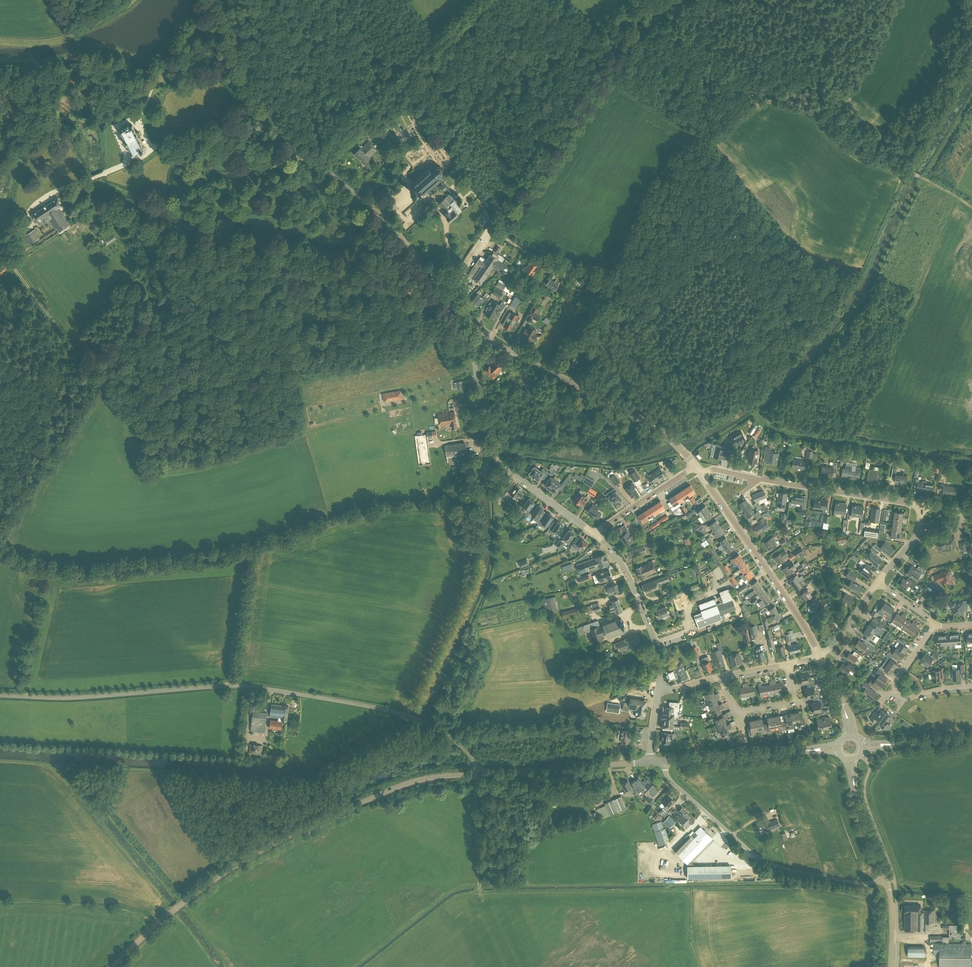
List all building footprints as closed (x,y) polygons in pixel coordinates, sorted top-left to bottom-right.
[(368,132),(372,129),(367,122),(362,125),(368,132)] [(129,127),(129,126),(129,125),(128,125),(127,125),(126,126),(120,130),(125,140),(124,141),(126,146),(128,145),(133,156),(139,153),(142,154),(144,154),(145,152),(145,149),(144,148),(142,147),(141,147),(140,146),(143,144),(139,137),(140,136),(140,135),(139,132),(137,131),(136,132),(133,125),(129,127)] [(361,149),(369,157),(376,150),(369,142),(361,149)] [(370,158),(369,157),(361,149),(360,148),(354,154),(364,164),(364,163),(370,169),(373,166),(367,160),(370,158)] [(447,189),(450,193),(452,191),(443,181),(444,181),(445,180),(445,179),(442,176),(442,175),(440,174),(441,173),(442,169),(440,167),(437,167),(430,172),(428,170),(413,183),(415,186),(410,190),(415,196),(420,192),(424,194),(427,191),(430,194),(438,187),(437,185),(440,183),(438,181),(439,180),(441,183),(443,184),(440,187),(440,188),(443,192),(444,192),(447,189)] [(454,193),(452,191),(450,193),(445,198),(439,204),(445,211),(448,215),(446,217),(450,221),(458,214),(460,212),(452,202),(454,200),(451,196),(454,193)] [(55,222),(52,224),(55,229),(57,228),(59,232),(57,233),(71,224),(59,207),(62,205),(58,198),(39,210),(44,217),(54,210),(57,213),(51,217),(55,222)] [(49,220),(52,224),(55,222),(51,217),(57,213),(54,210),(44,217),(39,210),(31,215),(39,227),(45,222),(45,223),(49,220)] [(123,243),(127,240),(119,227),(115,230),(123,243)] [(61,233),(64,239),(74,234),(71,228),(61,233)] [(28,244),(39,238),(35,229),(23,235),(28,244)] [(110,247),(112,250),(120,245),(118,242),(110,247)] [(499,257),(497,256),(494,253),(492,256),(490,254),(486,260),(481,256),(468,275),(473,279),(481,284),(493,267),(499,257)] [(498,270),(506,259),(499,254),(497,256),(499,257),(493,267),(498,270)] [(506,259),(498,270),(504,275),(509,268),(509,267),(512,263),(506,259)] [(519,266),(521,261),(518,259),(516,262),(515,262),(513,267),(516,268),(518,265),(519,266)] [(543,266),(540,264),(537,262),(535,264),(531,262),(525,270),(532,275),(538,267),(541,269),(540,269),(546,273),(550,267),(545,263),(543,266)] [(554,282),(550,279),(546,285),(554,290),(558,285),(560,282),(556,280),(554,282)] [(503,291),(506,285),(498,281),(495,286),(503,291)] [(499,298),(502,292),(495,288),(492,293),(499,298)] [(482,297),(478,294),(471,301),(476,306),(481,300),(484,302),(487,298),(484,295),(482,297)] [(499,308),(500,305),(493,301),(491,305),(490,305),(487,309),(488,309),(485,315),(493,319),(496,313),(498,315),(501,309),(499,308)] [(537,321),(540,315),(536,312),(538,308),(534,306),(526,320),(530,322),(533,318),(537,321)] [(512,314),(509,312),(503,324),(504,325),(503,326),(510,330),(511,329),(512,330),(514,326),(516,327),(517,327),(518,326),(519,325),(519,324),(519,323),(518,322),(517,321),(519,318),(516,316),(517,315),(512,313),(512,314)] [(536,330),(529,326),(527,330),(525,329),(522,333),(524,334),(522,338),(523,338),(523,339),(525,340),(529,342),(531,339),(534,340),(537,335),(534,334),(536,330)] [(573,367),(575,364),(574,363),(577,358),(572,354),(575,351),(572,349),(568,354),(571,356),(566,363),(571,367),(573,367)] [(493,378),(496,375),(503,369),(495,360),(489,365),(485,370),(493,378)] [(77,372),(82,368),(78,364),(74,367),(77,372)] [(521,391),(527,387),(522,380),(516,384),(516,385),(515,386),(517,389),(519,388),(521,391)] [(400,391),(383,394),(384,400),(385,400),(385,401),(396,399),(395,396),(401,395),(400,391)] [(457,428),(454,412),(438,414),(440,426),(452,424),(452,428),(457,428)] [(751,435),(758,425),(755,424),(748,433),(751,435)] [(745,440),(741,432),(735,435),(734,434),(730,436),(735,445),(745,440)] [(419,466),(431,464),(427,434),(414,435),(419,466)] [(451,455),(467,452),(465,442),(450,444),(450,445),(444,445),(446,455),(451,455)] [(776,462),(777,454),(769,452),(769,448),(766,447),(765,455),(769,456),(768,461),(776,462)] [(813,451),(813,448),(808,447),(807,450),(806,450),(805,457),(812,458),(813,451)] [(725,459),(728,451),(715,448),(713,456),(725,459)] [(756,463),(759,451),(750,449),(747,461),(756,463)] [(449,465),(457,464),(457,461),(461,460),(460,456),(448,458),(449,465)] [(804,469),(805,461),(793,459),(792,467),(804,469)] [(836,473),(838,462),(833,462),(832,468),(821,466),(820,474),(832,476),(833,472),(836,473)] [(859,475),(860,468),(851,467),(852,466),(846,465),(845,469),(843,469),(842,477),(847,478),(858,480),(859,475)] [(541,471),(534,466),(533,468),(532,467),(529,471),(530,472),(529,474),(538,480),(542,476),(544,478),(548,472),(543,468),(541,471)] [(878,478),(880,468),(875,467),(874,470),(868,469),(866,481),(874,482),(874,484),(879,485),(880,478),(878,478)] [(635,470),(633,468),(628,471),(634,481),(640,477),(635,470)] [(655,484),(659,481),(658,480),(665,476),(660,468),(647,477),(652,484),(654,483),(655,484)] [(906,484),(908,476),(896,474),(897,469),(893,468),(891,478),(895,479),(895,482),(906,484)] [(615,485),(620,481),(614,473),(609,477),(615,485)] [(591,487),(595,481),(586,476),(582,482),(591,487)] [(550,490),(556,481),(551,477),(545,485),(546,486),(545,486),(550,490)] [(919,481),(919,479),(916,479),(915,486),(917,487),(917,489),(933,492),(934,484),(927,483),(922,482),(918,482),(919,481)] [(556,481),(550,490),(554,493),(555,492),(556,493),(561,485),(556,481)] [(656,489),(663,484),(661,481),(653,486),(656,489)] [(495,496),(500,500),(511,486),(505,482),(495,496)] [(631,497),(638,493),(634,487),(635,487),(632,482),(629,483),(630,485),(625,489),(628,494),(629,494),(631,497)] [(956,495),(957,488),(944,486),(945,484),(941,484),(940,490),(943,491),(943,493),(956,495)] [(685,488),(689,496),(695,492),(690,485),(685,488)] [(516,498),(522,490),(516,486),(510,494),(516,498)] [(594,497),(597,491),(590,487),(587,492),(594,497)] [(684,499),(689,496),(685,488),(680,492),(684,499)] [(616,492),(613,489),(610,492),(611,494),(608,497),(616,508),(617,507),(618,507),(620,505),(620,504),(621,503),(620,501),(622,500),(619,496),(619,495),(616,491),(616,492)] [(586,502),(583,500),(585,497),(581,494),(583,492),(581,490),(573,500),(573,501),(575,502),(576,502),(579,505),(580,504),(583,507),(586,502)] [(767,500),(766,497),(763,491),(753,495),(755,502),(758,500),(760,503),(767,500)] [(666,492),(659,495),(662,501),(669,498),(666,492)] [(679,502),(684,499),(680,492),(674,495),(679,502)] [(785,507),(787,494),(779,493),(777,506),(777,509),(782,510),(782,507),(785,507)] [(673,506),(679,502),(674,495),(669,499),(670,501),(673,506)] [(791,502),(802,504),(803,497),(793,495),(791,502)] [(508,508),(512,501),(507,498),(503,505),(508,508)] [(528,515),(533,509),(530,507),(534,501),(528,498),(522,507),(525,509),(523,512),(528,515)] [(754,513),(749,506),(750,505),(746,500),(739,505),(745,513),(744,514),(747,518),(753,514),(756,518),(761,515),(758,510),(754,513)] [(823,501),(815,500),(813,510),(814,510),(814,508),(826,510),(827,501),(823,500),(823,501)] [(655,505),(659,511),(664,507),(660,501),(655,505)] [(842,504),(835,503),(834,513),(845,515),(846,504),(842,503),(842,504)] [(598,519),(601,514),(597,510),(598,508),(593,504),(587,511),(598,519)] [(805,504),(802,504),(802,507),(802,509),(799,508),(798,514),(801,514),(801,516),(805,516),(805,515),(806,515),(807,508),(805,508),(805,504)] [(537,523),(541,517),(542,517),(539,515),(543,509),(542,508),(542,507),(540,505),(539,506),(537,505),(531,514),(535,516),(533,519),(538,523),(537,523)] [(653,515),(659,511),(655,505),(649,508),(653,515)] [(700,516),(709,511),(705,505),(697,511),(700,516)] [(859,506),(852,505),(851,516),(862,517),(863,506),(859,506)] [(648,518),(653,515),(649,508),(644,512),(648,518)] [(878,522),(880,509),(872,508),(870,521),(878,522)] [(709,511),(700,516),(704,521),(712,516),(709,511)] [(642,522),(648,518),(644,512),(638,516),(642,522)] [(541,517),(537,523),(542,527),(544,524),(547,526),(553,517),(552,516),(552,515),(550,513),(549,514),(548,513),(544,519),(541,517)] [(755,530),(754,531),(756,533),(757,533),(758,534),(764,529),(765,531),(770,528),(765,520),(763,517),(758,521),(760,524),(754,528),(755,529),(755,530)] [(557,534),(563,525),(558,521),(554,527),(551,525),(547,531),(552,534),(554,532),(557,534)] [(713,530),(720,526),(716,521),(710,525),(713,530)] [(696,531),(704,525),(702,522),(694,528),(693,528),(695,531),(696,530),(696,531)] [(635,539),(624,524),(620,527),(615,530),(626,545),(635,539)] [(702,535),(707,532),(703,526),(696,531),(698,534),(698,533),(699,535),(701,534),(702,535)] [(720,526),(713,530),(716,534),(714,535),(715,537),(717,536),(724,532),(720,526)] [(878,539),(880,531),(863,528),(862,536),(878,539)] [(570,531),(569,530),(567,533),(566,533),(564,536),(563,539),(562,541),(560,539),(555,545),(560,549),(564,543),(566,545),(568,542),(568,543),(570,540),(571,541),(573,538),(572,537),(575,534),(573,533),(573,532),(572,530),(570,531)] [(899,538),(900,531),(891,530),(890,536),(888,536),(887,539),(893,540),(894,537),(899,538)] [(709,544),(714,541),(710,536),(705,539),(709,544)] [(768,550),(777,544),(775,541),(776,540),(773,536),(764,543),(768,550)] [(957,546),(955,536),(948,537),(945,537),(945,538),(941,539),(935,544),(940,552),(945,548),(957,546)] [(582,539),(579,537),(572,546),(577,550),(580,547),(583,550),(588,544),(582,539)] [(721,549),(729,543),(726,537),(720,541),(722,544),(717,547),(719,550),(721,549)] [(893,548),(885,541),(879,548),(875,544),(873,546),(880,552),(882,550),(884,552),(888,555),(893,548)] [(731,542),(729,543),(721,549),(723,552),(726,550),(727,552),(734,547),(731,542)] [(632,559),(646,553),(643,546),(629,552),(632,559)] [(872,558),(879,564),(882,560),(875,554),(877,551),(872,547),(870,550),(871,551),(869,554),(873,557),(872,558)] [(789,557),(791,560),(803,551),(801,548),(793,553),(794,554),(789,557)] [(778,564),(789,557),(784,550),(781,552),(774,558),(778,564)] [(711,555),(710,556),(713,562),(720,558),(716,552),(711,555)] [(592,570),(599,568),(599,567),(608,563),(605,554),(595,558),(577,564),(579,573),(591,569),(592,570)] [(736,563),(742,559),(739,554),(733,558),(736,563)] [(876,567),(879,564),(872,558),(873,557),(869,554),(865,558),(870,562),(868,564),(871,567),(873,565),(876,567)] [(740,569),(746,565),(742,559),(736,563),(740,569)] [(798,571),(803,567),(808,564),(805,560),(803,561),(804,562),(796,567),(798,571)] [(643,572),(654,568),(652,561),(648,562),(649,563),(641,566),(636,568),(638,574),(643,572)] [(786,576),(793,571),(791,569),(795,566),(792,562),(782,570),(786,576)] [(743,574),(750,570),(746,565),(740,569),(743,574)] [(872,573),(863,566),(859,572),(868,579),(870,576),(872,574),(871,574),(872,573)] [(917,569),(912,566),(906,573),(916,580),(922,573),(924,574),(926,572),(925,570),(919,566),(917,569)] [(643,572),(638,574),(640,579),(645,576),(656,572),(654,568),(643,572)] [(612,577),(609,570),(604,572),(604,571),(596,573),(599,583),(607,580),(607,579),(612,577)] [(750,570),(743,574),(747,579),(753,575),(750,570)] [(858,593),(862,587),(852,581),(857,575),(849,570),(844,576),(850,581),(847,586),(850,588),(858,593)] [(949,572),(949,570),(940,572),(940,573),(933,575),(935,582),(942,580),(944,585),(952,583),(950,576),(951,576),(952,576),(952,575),(952,574),(952,573),(952,572),(951,572),(950,572),(949,572)] [(645,594),(659,588),(658,585),(669,581),(669,580),(672,579),(670,574),(667,575),(642,585),(645,594)] [(793,585),(801,580),(803,578),(802,575),(799,577),(797,575),(795,576),(789,580),(793,585)] [(823,583),(820,575),(816,577),(816,576),(806,582),(808,585),(815,580),(815,579),(817,579),(818,584),(823,583)] [(908,582),(903,578),(899,585),(906,590),(910,584),(914,587),(917,584),(910,579),(908,582)] [(801,580),(793,585),(796,590),(802,586),(804,585),(801,580)] [(817,591),(821,588),(815,580),(811,583),(817,591)] [(755,589),(760,586),(757,581),(751,584),(755,589)] [(614,593),(619,592),(616,584),(611,586),(607,588),(609,595),(613,593),(614,593)] [(758,594),(764,591),(760,586),(755,589),(747,594),(749,597),(757,592),(758,594)] [(850,605),(854,598),(849,594),(850,592),(842,586),(841,589),(845,592),(841,599),(850,605)] [(694,615),(698,627),(714,621),(726,617),(724,613),(735,608),(733,602),(733,601),(732,600),(732,599),(728,588),(719,592),(723,601),(723,602),(717,605),(717,604),(716,604),(714,598),(698,604),(701,610),(700,610),(701,612),(694,615)] [(809,600),(812,596),(807,589),(804,592),(799,595),(801,597),(799,598),(802,601),(803,600),(803,601),(808,597),(809,600)] [(925,597),(929,592),(924,589),(921,593),(925,597)] [(758,602),(767,596),(764,591),(758,594),(755,596),(757,599),(751,602),(753,605),(758,602)] [(546,617),(558,615),(554,596),(542,599),(546,617)] [(757,607),(760,611),(766,608),(764,605),(771,601),(767,596),(758,602),(760,605),(757,607)] [(814,612),(819,605),(816,603),(818,599),(815,597),(807,607),(814,612)] [(680,607),(687,603),(684,598),(677,602),(680,607)] [(610,609),(620,605),(618,599),(612,601),(613,604),(609,605),(610,609)] [(820,614),(827,604),(824,601),(817,611),(820,614)] [(967,610),(967,601),(963,601),(963,602),(951,602),(951,607),(954,607),(954,614),(963,614),(963,610),(967,610)] [(593,612),(600,610),(598,602),(591,604),(593,612)] [(885,613),(890,606),(885,602),(878,612),(883,615),(885,613)] [(743,613),(747,611),(746,609),(748,608),(745,603),(743,604),(740,606),(743,613)] [(620,605),(610,609),(611,612),(615,610),(616,613),(622,611),(620,605)] [(772,615),(778,611),(774,606),(769,610),(772,615)] [(890,606),(885,613),(888,615),(885,618),(889,621),(893,616),(891,614),(894,609),(890,606)] [(667,611),(665,607),(655,610),(659,618),(662,617),(662,618),(664,619),(666,618),(667,616),(666,615),(668,614),(670,613),(671,616),(674,615),(672,609),(667,611)] [(563,618),(579,614),(577,608),(561,612),(563,618)] [(778,611),(772,615),(769,617),(771,620),(775,618),(776,620),(781,616),(778,611)] [(897,625),(904,615),(902,614),(901,616),(897,613),(892,621),(897,625)] [(903,629),(908,621),(905,618),(906,617),(904,615),(897,625),(903,629)] [(836,627),(832,621),(833,620),(831,617),(824,621),(826,625),(827,624),(828,627),(828,626),(831,631),(833,629),(834,629),(835,629),(836,628),(836,627)] [(622,621),(621,618),(603,625),(600,626),(598,620),(584,625),(586,632),(591,630),(595,643),(603,641),(602,638),(604,638),(603,635),(606,634),(607,637),(625,630),(624,627),(625,627),(624,622),(623,621),(622,621)] [(908,633),(915,623),(913,621),(912,623),(908,621),(903,629),(908,633)] [(915,623),(908,633),(913,637),(919,628),(915,626),(917,624),(915,623)] [(867,629),(874,634),(876,631),(879,633),(882,629),(877,625),(876,628),(870,624),(870,625),(869,624),(868,624),(866,627),(866,628),(867,629)] [(751,638),(753,638),(753,637),(757,636),(755,625),(749,627),(751,634),(750,635),(751,638)] [(877,636),(874,634),(867,629),(863,634),(869,637),(866,641),(870,643),(874,646),(876,643),(873,640),(877,636)] [(745,645),(751,644),(747,630),(742,631),(745,645)] [(628,649),(640,645),(637,634),(624,639),(624,640),(617,643),(620,651),(627,648),(628,649)] [(896,648),(904,654),(908,648),(903,645),(904,643),(898,638),(896,641),(900,643),(897,647),(896,647),(896,648)] [(876,647),(874,646),(870,643),(868,646),(859,640),(855,646),(863,651),(862,652),(867,655),(870,650),(872,652),(876,647)] [(790,653),(791,653),(794,653),(794,652),(796,652),(796,651),(797,651),(800,650),(799,644),(794,645),(794,644),(792,645),(791,645),(790,641),(787,642),(788,646),(790,653)] [(717,667),(724,665),(720,652),(723,651),(720,642),(717,644),(719,650),(712,652),(717,667)] [(780,646),(780,643),(776,644),(778,652),(779,655),(785,654),(783,645),(780,646)] [(695,657),(699,655),(696,646),(691,647),(695,657)] [(761,651),(760,648),(756,649),(757,651),(756,652),(758,660),(765,659),(763,651),(761,651)] [(901,659),(904,654),(896,648),(894,651),(890,649),(888,653),(895,658),(896,656),(901,659)] [(863,657),(855,651),(852,655),(850,653),(846,658),(854,663),(857,658),(860,661),(863,657)] [(884,662),(894,669),(898,664),(892,660),(894,658),(887,653),(886,656),(888,657),(884,662)] [(928,667),(933,659),(925,653),(920,661),(922,662),(922,663),(928,667)] [(732,667),(742,664),(739,654),(729,656),(732,667)] [(712,669),(709,661),(708,656),(701,659),(704,668),(705,667),(706,671),(707,671),(708,671),(709,671),(709,670),(712,669)] [(891,673),(894,669),(884,662),(882,665),(883,666),(885,668),(884,669),(881,666),(879,668),(884,672),(886,670),(891,673)] [(680,672),(685,670),(682,663),(674,667),(667,670),(666,670),(665,672),(667,679),(670,680),(675,678),(681,676),(680,672)] [(849,667),(843,663),(839,669),(847,674),(850,670),(854,672),(856,669),(850,664),(849,667)] [(953,680),(961,679),(961,671),(965,671),(964,664),(957,665),(958,669),(952,669),(953,680)] [(933,682),(941,681),(941,674),(944,673),(944,668),(940,668),(940,671),(932,671),(933,682)] [(800,679),(809,678),(809,677),(808,675),(810,675),(810,673),(812,673),(811,669),(805,671),(805,673),(799,674),(800,679)] [(877,678),(884,683),(887,678),(882,675),(884,673),(878,669),(875,673),(876,674),(874,676),(877,678)] [(681,676),(675,678),(677,683),(688,678),(685,670),(680,672),(681,676)] [(807,686),(814,685),(813,681),(812,681),(811,677),(809,677),(809,678),(800,679),(801,684),(807,683),(807,686)] [(881,688),(884,683),(877,678),(875,681),(872,679),(868,684),(871,685),(873,687),(875,684),(881,688)] [(767,695),(774,693),(772,682),(772,681),(769,682),(770,685),(766,686),(767,695)] [(772,682),(774,693),(782,692),(780,683),(776,684),(775,681),(772,681),(772,682)] [(871,685),(868,684),(865,682),(862,686),(866,689),(863,693),(873,700),(877,693),(874,691),(869,688),(871,685)] [(745,684),(747,696),(755,695),(753,686),(749,687),(748,683),(745,684)] [(767,695),(766,686),(762,686),(761,683),(758,684),(760,696),(767,695)] [(814,692),(818,692),(817,689),(820,688),(821,687),(820,683),(814,685),(807,686),(807,688),(805,689),(805,694),(814,692)] [(740,697),(747,696),(745,684),(742,685),(743,688),(739,689),(740,697)] [(707,700),(719,695),(718,692),(714,694),(713,691),(704,694),(707,700)] [(815,696),(814,692),(805,694),(806,699),(813,698),(813,700),(817,700),(817,699),(820,699),(819,696),(815,696)] [(709,705),(717,702),(716,698),(720,697),(719,695),(707,700),(709,705)] [(639,706),(640,700),(630,698),(629,703),(623,702),(622,710),(628,711),(629,709),(636,710),(635,717),(644,718),(644,713),(646,713),(647,707),(639,706)] [(812,708),(821,707),(821,706),(824,706),(824,702),(824,698),(820,699),(817,699),(817,700),(817,702),(811,703),(812,708)] [(679,711),(679,703),(669,702),(669,707),(667,707),(667,713),(663,713),(661,714),(661,716),(662,718),(663,718),(663,727),(663,730),(673,730),(673,721),(676,721),(676,716),(677,716),(677,711),(679,711)] [(711,710),(723,705),(722,703),(718,705),(717,702),(709,705),(711,710)] [(264,733),(267,713),(260,712),(260,711),(255,710),(256,705),(251,704),(249,715),(252,716),(250,731),(264,733)] [(283,705),(272,704),(270,717),(280,718),(279,721),(270,720),(269,727),(281,729),(282,720),(287,720),(288,706),(283,705)] [(608,705),(607,710),(614,711),(614,714),(619,715),(620,707),(608,705)] [(723,705),(711,710),(713,715),(721,712),(720,709),(724,707),(723,705)] [(880,721),(886,713),(881,710),(878,714),(875,712),(870,719),(876,723),(878,720),(880,721)] [(791,713),(793,724),(799,723),(800,728),(805,727),(803,717),(799,718),(798,712),(791,713)] [(717,725),(725,722),(724,718),(728,717),(727,715),(726,713),(719,715),(720,718),(719,718),(718,716),(714,717),(715,719),(715,720),(717,725)] [(787,725),(793,724),(791,713),(785,715),(786,721),(784,721),(785,730),(788,729),(787,725)] [(886,713),(880,721),(883,723),(881,726),(886,730),(891,723),(888,721),(891,716),(886,713)] [(785,730),(784,721),(781,722),(780,716),(773,717),(775,727),(782,726),(782,730),(783,732),(785,732),(785,730)] [(769,728),(775,727),(773,717),(767,718),(768,724),(766,724),(767,733),(768,736),(770,736),(770,732),(769,728)] [(819,730),(831,728),(829,717),(817,719),(819,730)] [(767,733),(766,724),(763,725),(762,719),(756,720),(757,730),(764,729),(764,733),(767,733)] [(751,731),(757,730),(756,720),(749,721),(750,727),(748,728),(749,736),(752,736),(751,731)] [(719,730),(731,725),(730,723),(726,725),(725,722),(717,725),(719,730)] [(731,725),(719,730),(721,736),(729,732),(728,729),(732,728),(731,725)] [(631,736),(631,732),(620,730),(618,738),(622,738),(621,742),(629,743),(630,739),(630,736),(631,736)] [(669,743),(670,733),(663,733),(662,743),(669,743)] [(262,755),(263,745),(250,744),(249,753),(262,755)] [(632,787),(635,794),(637,793),(641,790),(643,792),(646,796),(644,798),(651,805),(655,802),(652,799),(652,800),(647,795),(649,793),(652,796),(659,789),(656,786),(655,786),(651,782),(652,782),(648,778),(645,781),(645,780),(643,782),(639,778),(631,784),(632,787)] [(635,794),(632,787),(631,788),(628,781),(625,782),(624,782),(623,782),(623,783),(622,784),(625,791),(628,789),(629,792),(631,791),(633,795),(635,794)] [(624,811),(623,809),(626,807),(621,796),(604,803),(605,805),(596,809),(599,815),(601,814),(602,817),(604,816),(605,817),(619,811),(620,813),(624,811)] [(672,805),(675,802),(668,796),(662,802),(665,805),(662,808),(663,809),(659,812),(661,814),(665,811),(672,804),(672,805)] [(684,817),(688,813),(682,807),(679,811),(682,815),(684,817)] [(684,817),(682,815),(677,820),(685,828),(690,823),(691,824),(695,820),(688,813),(684,817)] [(669,829),(676,821),(669,815),(663,822),(669,829)] [(767,830),(779,826),(777,819),(765,823),(766,826),(763,827),(762,824),(754,827),(759,840),(766,837),(764,829),(767,828),(767,830)] [(663,829),(661,821),(652,824),(658,846),(659,846),(662,857),(670,854),(669,850),(667,851),(664,839),(668,838),(665,828),(663,829)] [(687,864),(700,851),(686,837),(673,849),(687,864)] [(688,878),(731,878),(730,865),(687,866),(688,878)] [(923,913),(921,913),(921,905),(905,905),(904,912),(905,912),(904,930),(927,931),(928,923),(935,923),(935,911),(923,910),(923,913)] [(963,940),(963,925),(949,925),(942,925),(942,929),(949,929),(949,936),(930,935),(930,942),(949,942),(949,939),(963,940)] [(971,944),(933,943),(933,955),(939,955),(939,966),(971,966),(971,944)] [(925,957),(925,946),(908,946),(908,957),(925,957)]
